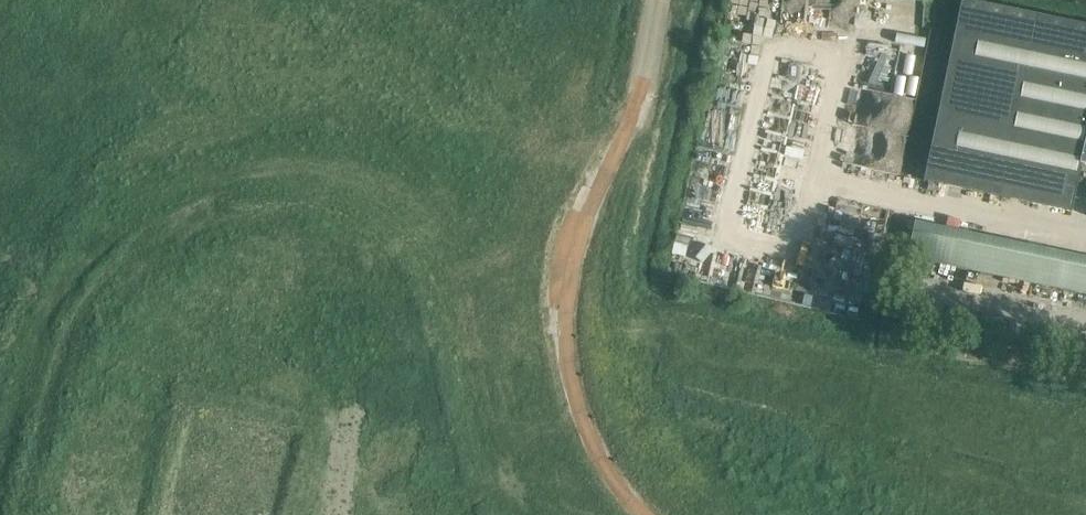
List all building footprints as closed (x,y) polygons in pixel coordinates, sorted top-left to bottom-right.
[(1081,164),(1085,165),(1085,25),(969,0),(962,0),(924,180),(1072,211),(1081,164)] [(916,221),(908,257),(1068,291),(1065,302),(1085,307),(1085,257),(916,221)]
